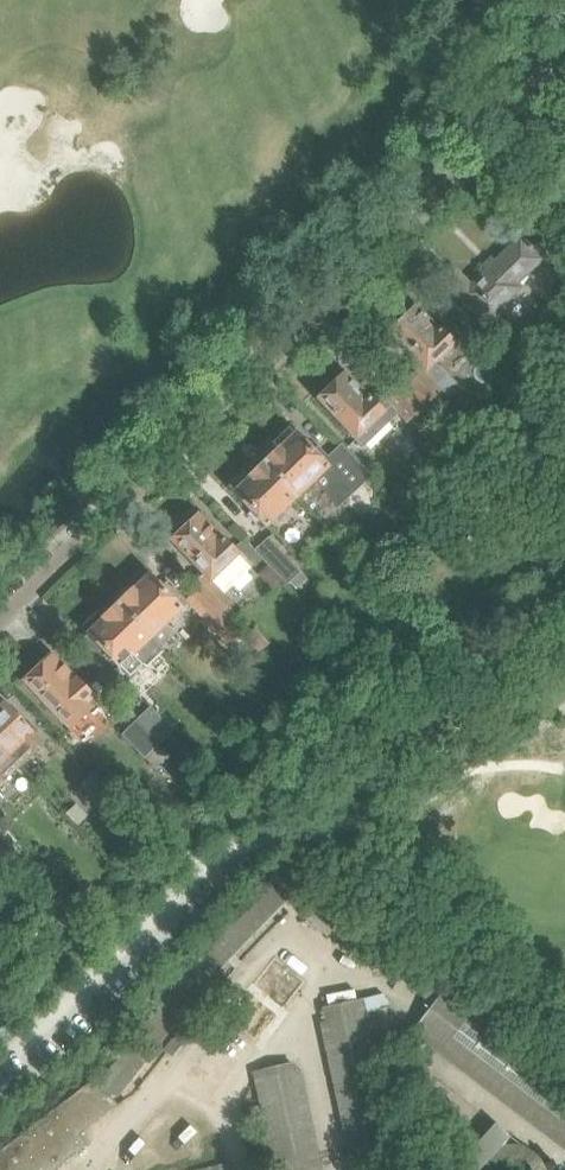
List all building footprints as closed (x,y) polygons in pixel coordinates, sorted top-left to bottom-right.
[(453,268),(441,281),(488,328),(500,316),(497,313),(525,285),(522,282),(544,260),(520,236),(496,260),(491,256),(481,266),(485,270),(470,285),(453,268)] [(420,369),(405,384),(427,407),(442,392),(445,395),(457,384),(441,368),(436,366),(456,347),(414,305),(385,333),(420,369)] [(364,402),(342,378),(318,400),(363,449),(392,421),(385,414),(369,397),(364,402)] [(427,407),(405,384),(387,401),(416,430),(433,413),(427,407)] [(347,450),(332,464),(317,449),(313,452),(289,427),(272,443),(279,450),(265,464),(298,498),(312,485),(337,511),(372,477),(347,450)] [(267,528),(298,498),(265,464),(251,477),(244,471),(228,486),(235,494),(234,494),(267,528)] [(222,593),(249,567),(223,538),(220,541),(197,517),(171,542),(203,575),(193,584),(198,590),(223,616),(234,606),(222,593)] [(263,560),(288,587),(302,573),(269,538),(255,551),(263,560)] [(257,567),(263,560),(255,551),(246,542),(239,548),(257,567)] [(165,592),(149,575),(142,568),(125,584),(132,591),(118,604),(151,639),(162,650),(177,636),(167,624),(182,609),(175,602),(181,596),(172,586),(165,592)] [(239,633),(223,616),(198,590),(186,601),(227,644),(239,633)] [(162,650),(151,639),(118,604),(104,618),(97,611),(81,627),(122,670),(121,670),(130,680),(144,667),(162,650)] [(73,682),(51,658),(24,683),(70,731),(86,716),(85,715),(98,702),(76,679),(73,682)] [(33,735),(33,734),(3,703),(0,706),(0,748),(18,767),(31,755),(42,745),(33,735)] [(159,744),(170,733),(172,732),(150,709),(137,722),(159,744)] [(145,758),(159,744),(137,722),(123,736),(145,758)] [(168,773),(176,765),(169,758),(181,745),(170,733),(159,744),(145,758),(144,759),(155,771),(162,766),(168,773)] [(18,767),(0,748),(0,785),(6,779),(5,779),(18,767)] [(91,776),(81,786),(99,804),(109,794),(91,776)] [(77,825),(88,815),(79,805),(68,815),(77,825)] [(396,952),(396,951),(286,868),(190,968),(96,1087),(90,1082),(0,1152),(0,1169),(56,1169),(88,1145),(79,1134),(117,1105),(109,1098),(216,964),(288,891),(386,965),(386,964),(402,976),(399,981),(435,1005),(414,1032),(564,1147),(564,1080),(446,990),(396,952)] [(94,910),(105,899),(93,887),(83,899),(94,910)] [(322,1009),(358,1169),(404,1169),(386,1093),(377,1055),(404,1049),(393,1006),(390,1006),(384,994),(358,1001),(322,1009)] [(418,1085),(427,1073),(411,1060),(401,1072),(418,1085)] [(291,1064),(260,1071),(282,1169),(314,1169),(291,1064)] [(500,1147),(487,1134),(454,1169),(545,1169),(543,1164),(540,1159),(535,1155),(533,1153),(530,1151),(524,1148),(518,1146),(512,1145),(506,1145),(500,1147)]
